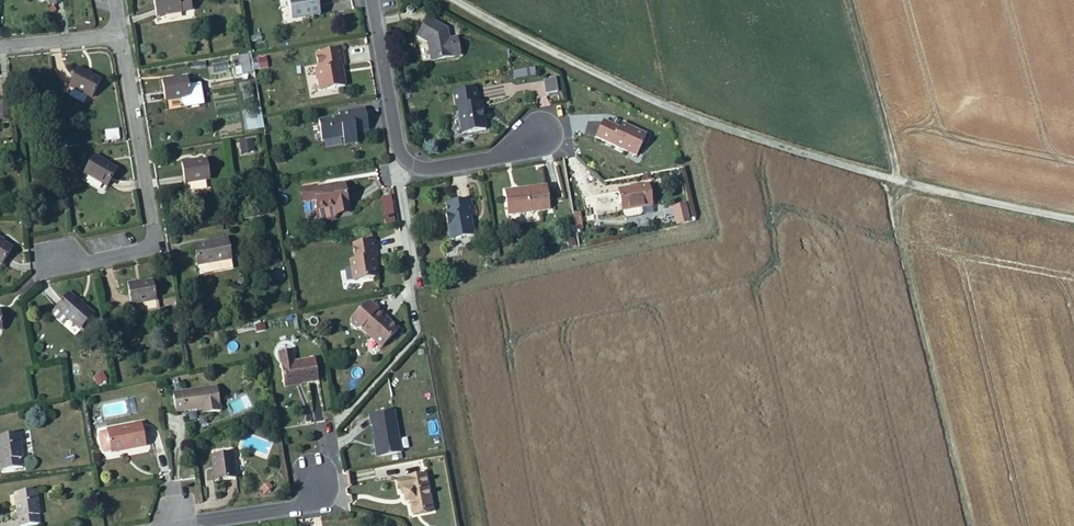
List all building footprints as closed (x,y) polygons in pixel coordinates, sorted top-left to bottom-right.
[(191,10),(189,0),(153,0),(156,16),(191,10)] [(317,0),(289,0),(292,19),(319,14),(317,0)] [(460,55),(457,38),(449,39),(447,29),(443,30),(440,28),(441,25),(428,18),(417,36),(428,42),(431,60),(460,55)] [(345,86),(341,65),(343,65),(341,49),(316,53),(319,69),(315,69),(317,80),(318,80),(320,90),(345,86)] [(251,73),(248,55),(232,58),(235,76),(251,73)] [(514,77),(534,74),(533,66),(513,69),(514,77)] [(92,97),(100,82),(86,75),(88,72),(79,68),(69,86),(92,97)] [(544,91),(556,90),(555,76),(543,77),(544,91)] [(203,104),(200,84),(189,86),(187,78),(176,80),(172,81),(171,78),(162,80),(166,100),(182,98),(183,103),(185,106),(188,106),(203,104)] [(482,112),(476,107),(475,103),(477,103),(474,87),(453,91),(456,107),(458,107),(462,134),(485,130),(482,112)] [(368,127),(364,109),(338,113),(338,114),(339,117),(318,121),(322,141),(343,138),(344,145),(357,143),(355,133),(354,129),(367,127),(368,127)] [(646,135),(622,123),(620,128),(604,121),(595,137),(636,156),(646,135)] [(118,129),(105,130),(106,141),(120,139),(118,129)] [(72,143),(75,136),(66,132),(63,140),(72,143)] [(254,151),(252,140),(239,142),(241,153),(254,151)] [(105,164),(102,162),(103,160),(95,156),(85,173),(107,185),(115,170),(105,164)] [(210,179),(207,161),(195,163),(192,163),(191,161),(181,163),(184,183),(210,179)] [(652,205),(648,185),(618,190),(622,210),(624,216),(627,218),(640,215),(642,213),(641,207),(652,205)] [(349,211),(344,186),(324,189),(324,187),(312,189),(300,191),(302,202),(315,200),(316,210),(334,208),(335,213),(349,211)] [(546,186),(505,191),(508,215),(549,210),(546,186)] [(392,211),(390,197),(381,199),(384,213),(392,211)] [(471,222),(469,216),(473,215),(470,199),(446,203),(447,214),(445,214),(449,239),(474,235),(472,223),(471,222)] [(225,269),(223,258),(230,257),(226,238),(209,241),(210,244),(206,244),(194,247),(199,269),(201,272),(205,273),(225,269)] [(377,277),(374,257),(376,257),(374,241),(352,245),(355,260),(349,261),(353,281),(377,277)] [(0,242),(0,264),(1,265),(12,250),(2,243),(0,242)] [(232,268),(230,257),(223,258),(225,269),(232,268)] [(282,278),(281,268),(272,269),(273,280),(282,278)] [(131,304),(156,300),(153,282),(141,284),(137,285),(137,282),(127,284),(131,304)] [(94,314),(81,302),(80,304),(77,302),(68,294),(55,307),(56,308),(52,312),(52,315),(62,325),(68,318),(75,324),(76,323),(81,328),(94,314)] [(398,329),(384,317),(385,316),(372,304),(363,305),(350,319),(351,325),(355,329),(361,329),(381,348),(398,329)] [(318,381),(314,358),(294,362),(292,352),(279,354),(284,387),(318,381)] [(106,380),(102,373),(93,377),(97,385),(106,380)] [(221,411),(217,386),(173,393),(176,412),(184,410),(184,411),(208,407),(209,412),(221,411)] [(401,453),(394,411),(369,415),(370,425),(372,425),(377,457),(401,453)] [(146,445),(141,423),(106,430),(99,432),(98,436),(100,448),(103,451),(110,450),(127,447),(127,449),(146,445)] [(18,434),(0,436),(0,448),(0,451),(0,457),(1,461),(3,470),(20,468),(18,459),(21,458),(18,434)] [(236,479),(232,453),(211,456),(215,481),(236,479)] [(431,510),(424,475),(398,480),(400,491),(402,491),(404,500),(407,500),(407,502),(410,502),(412,514),(431,510)] [(35,490),(16,493),(18,508),(16,508),(18,517),(19,517),(20,525),(22,525),(37,524),(35,515),(38,515),(35,490)]
